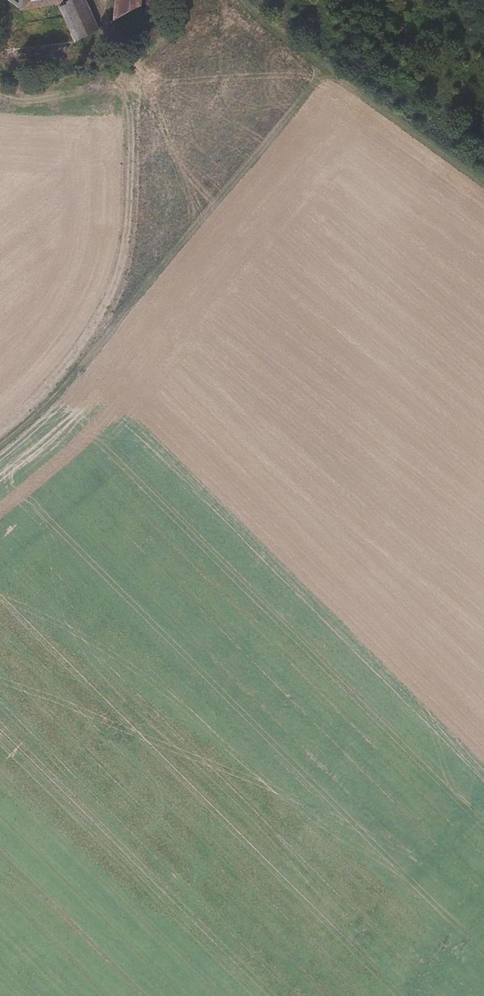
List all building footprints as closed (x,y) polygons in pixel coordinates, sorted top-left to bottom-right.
[(69,0),(9,0),(8,1),(27,14),(60,8),(69,0)] [(91,0),(69,0),(60,8),(80,44),(106,29),(91,0)] [(142,0),(119,0),(117,19),(141,5),(142,0)]
